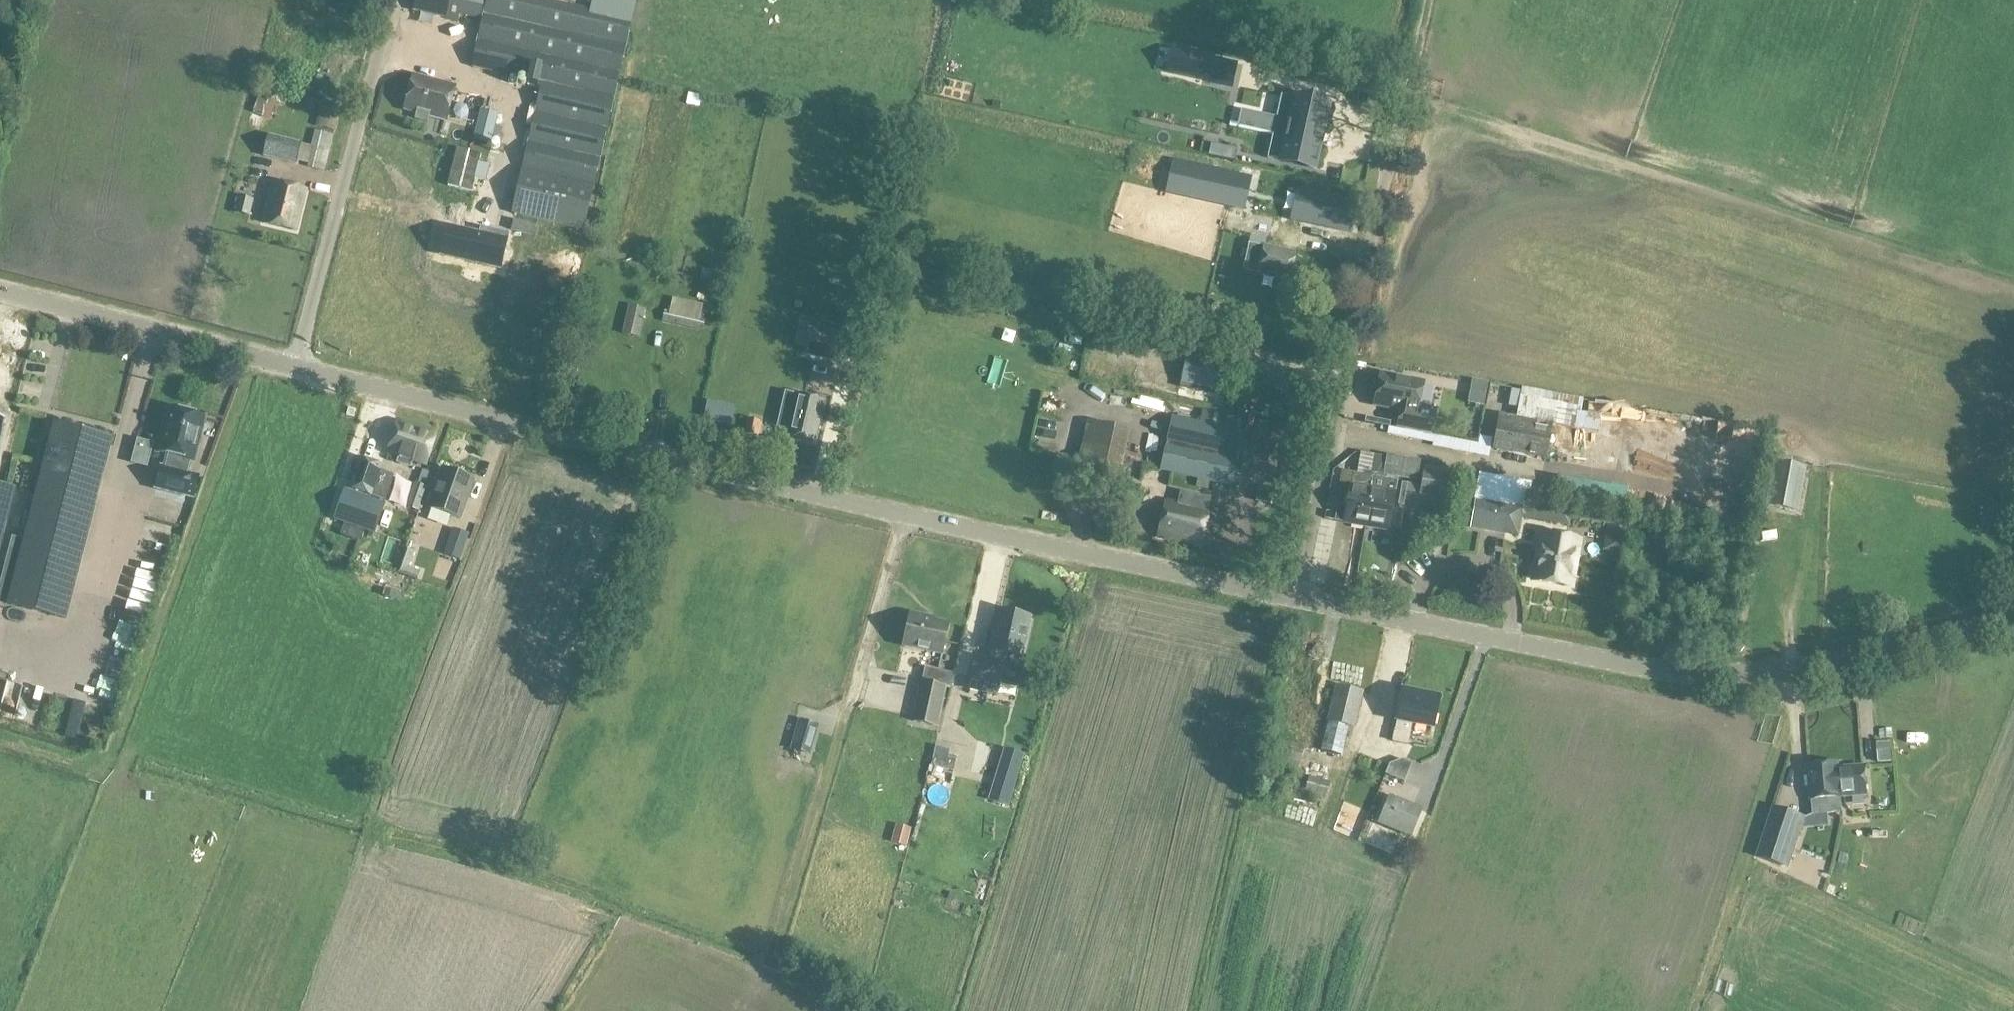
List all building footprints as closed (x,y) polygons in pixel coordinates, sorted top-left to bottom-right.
[(413,11),(457,21),(458,14),(479,19),(484,0),(415,0),(413,11)] [(543,84),(613,101),(632,19),(549,0),(486,0),(471,68),(543,84)] [(583,6),(624,14),(626,0),(584,0),(583,6)] [(1166,70),(1166,71),(1233,86),(1238,62),(1171,48),(1171,49),(1175,50),(1170,71),(1166,70)] [(455,87),(413,76),(403,111),(415,114),(414,119),(427,123),(428,118),(445,123),(455,87)] [(678,94),(694,96),(696,83),(679,81),(678,94)] [(543,84),(522,171),(592,187),(613,101),(543,84)] [(251,85),(246,105),(262,108),(267,88),(251,85)] [(1321,134),(1325,134),(1325,133),(1322,132),(1328,105),(1281,95),(1272,133),(1230,123),(1229,125),(1272,134),(1270,145),(1267,158),(1280,160),(1314,168),(1319,145),(1319,143),(1322,144),(1323,143),(1320,142),(1321,134)] [(497,114),(481,110),(474,139),(490,143),(497,114)] [(300,143),(266,134),(261,155),(295,163),(300,143)] [(313,146),(308,165),(308,167),(323,171),(331,139),(313,134),(310,146),(313,146)] [(1224,147),(1222,159),(1234,162),(1237,149),(1224,147)] [(1241,164),(1175,150),(1165,194),(1244,211),(1251,178),(1239,175),(1241,164)] [(582,230),(592,187),(522,171),(512,213),(547,222),(582,230)] [(305,191),(272,183),(263,224),(296,231),(305,191)] [(1288,221),(1349,233),(1355,200),(1295,188),(1288,221)] [(239,195),(235,212),(250,215),(253,199),(239,195)] [(547,222),(512,213),(508,229),(543,238),(547,222)] [(501,235),(483,230),(482,236),(443,227),(437,255),(495,269),(501,235)] [(1295,255),(1264,247),(1266,239),(1252,235),(1243,271),(1289,281),(1295,255)] [(791,295),(795,271),(786,270),(782,293),(791,295)] [(664,311),(662,321),(703,329),(705,319),(700,318),(703,305),(672,298),(669,312),(664,311)] [(638,338),(644,309),(629,306),(623,334),(638,338)] [(838,340),(841,321),(826,318),(823,337),(810,335),(806,356),(834,361),(838,340)] [(1233,364),(1186,354),(1179,389),(1226,399),(1233,364)] [(1311,375),(1258,365),(1254,385),(1295,392),(1293,401),(1305,403),(1306,394),(1308,395),(1311,375)] [(1417,410),(1423,383),(1380,374),(1374,405),(1400,410),(1397,426),(1431,433),(1435,414),(1417,410)] [(823,402),(795,395),(785,437),(814,443),(823,402)] [(164,469),(162,468),(157,488),(193,497),(198,477),(187,475),(191,461),(192,461),(203,418),(169,409),(169,410),(171,411),(167,426),(167,425),(164,435),(163,434),(158,452),(167,455),(164,469)] [(1498,415),(1491,450),(1545,461),(1552,426),(1498,415)] [(757,438),(760,421),(747,420),(744,437),(746,437),(745,441),(749,442),(750,437),(757,438)] [(1161,474),(1197,482),(1194,498),(1210,501),(1213,485),(1231,489),(1242,435),(1172,420),(1161,474)] [(397,422),(388,452),(425,464),(434,434),(397,422)] [(53,427),(23,540),(14,538),(0,590),(0,603),(63,619),(109,441),(53,427)] [(1075,481),(1115,490),(1126,437),(1087,428),(1075,481)] [(1709,428),(1702,466),(1739,473),(1746,435),(1709,428)] [(1632,433),(1627,462),(1640,464),(1646,435),(1632,433)] [(1371,490),(1375,477),(1362,475),(1363,471),(1417,481),(1420,464),(1361,453),(1357,474),(1353,473),(1351,486),(1346,507),(1338,506),(1335,520),(1344,522),(1344,523),(1365,527),(1371,490)] [(391,471),(361,461),(357,474),(347,470),(340,490),(343,491),(333,520),(345,523),(341,535),(359,541),(363,529),(373,533),(383,504),(380,503),(391,471)] [(1796,511),(1803,469),(1773,464),(1766,506),(1796,511)] [(1477,477),(1424,467),(1419,491),(1449,497),(1452,479),(1475,484),(1477,477)] [(428,508),(459,519),(473,481),(442,469),(428,508)] [(1528,510),(1532,486),(1480,476),(1475,500),(1528,510)] [(1371,490),(1365,527),(1387,531),(1396,481),(1375,477),(1371,490)] [(0,498),(0,547),(12,501),(0,498)] [(1200,546),(1208,511),(1164,501),(1157,537),(1200,546)] [(1502,534),(1507,510),(1474,503),(1469,528),(1502,534)] [(1599,519),(1600,535),(1614,534),(1613,518),(1599,519)] [(460,559),(468,537),(453,531),(445,554),(460,559)] [(1575,557),(1578,542),(1541,535),(1533,581),(1570,587),(1573,572),(1575,572),(1577,557),(1575,557)] [(409,567),(415,551),(406,548),(401,565),(408,568),(405,575),(417,580),(420,571),(409,567)] [(1020,661),(1028,620),(997,613),(986,662),(977,660),(972,681),(1003,687),(1009,658),(1020,661)] [(910,615),(903,647),(940,655),(947,626),(924,621),(925,618),(910,615)] [(937,727),(945,687),(919,681),(910,722),(937,727)] [(1337,686),(1328,721),(1349,726),(1353,727),(1362,692),(1337,686)] [(1412,725),(1433,730),(1441,697),(1403,689),(1391,743),(1407,746),(1412,725)] [(1341,756),(1349,726),(1328,721),(1321,751),(1341,756)] [(816,727),(799,722),(792,747),(809,752),(816,727)] [(1008,805),(1023,756),(1005,750),(989,800),(1008,805)] [(932,756),(930,767),(952,771),(955,761),(932,756)] [(1412,764),(1402,760),(1389,765),(1385,775),(1404,783),(1412,764)] [(1810,800),(1811,800),(1812,815),(1841,813),(1840,798),(1866,795),(1863,767),(1837,769),(1836,764),(1807,766),(1810,800)] [(1329,782),(1310,779),(1307,795),(1326,799),(1329,782)] [(1393,795),(1385,814),(1380,825),(1413,839),(1423,814),(1427,816),(1429,811),(1393,795)] [(1786,868),(1803,819),(1773,809),(1756,857),(1786,868)] [(905,846),(910,830),(897,826),(892,843),(905,846)]
